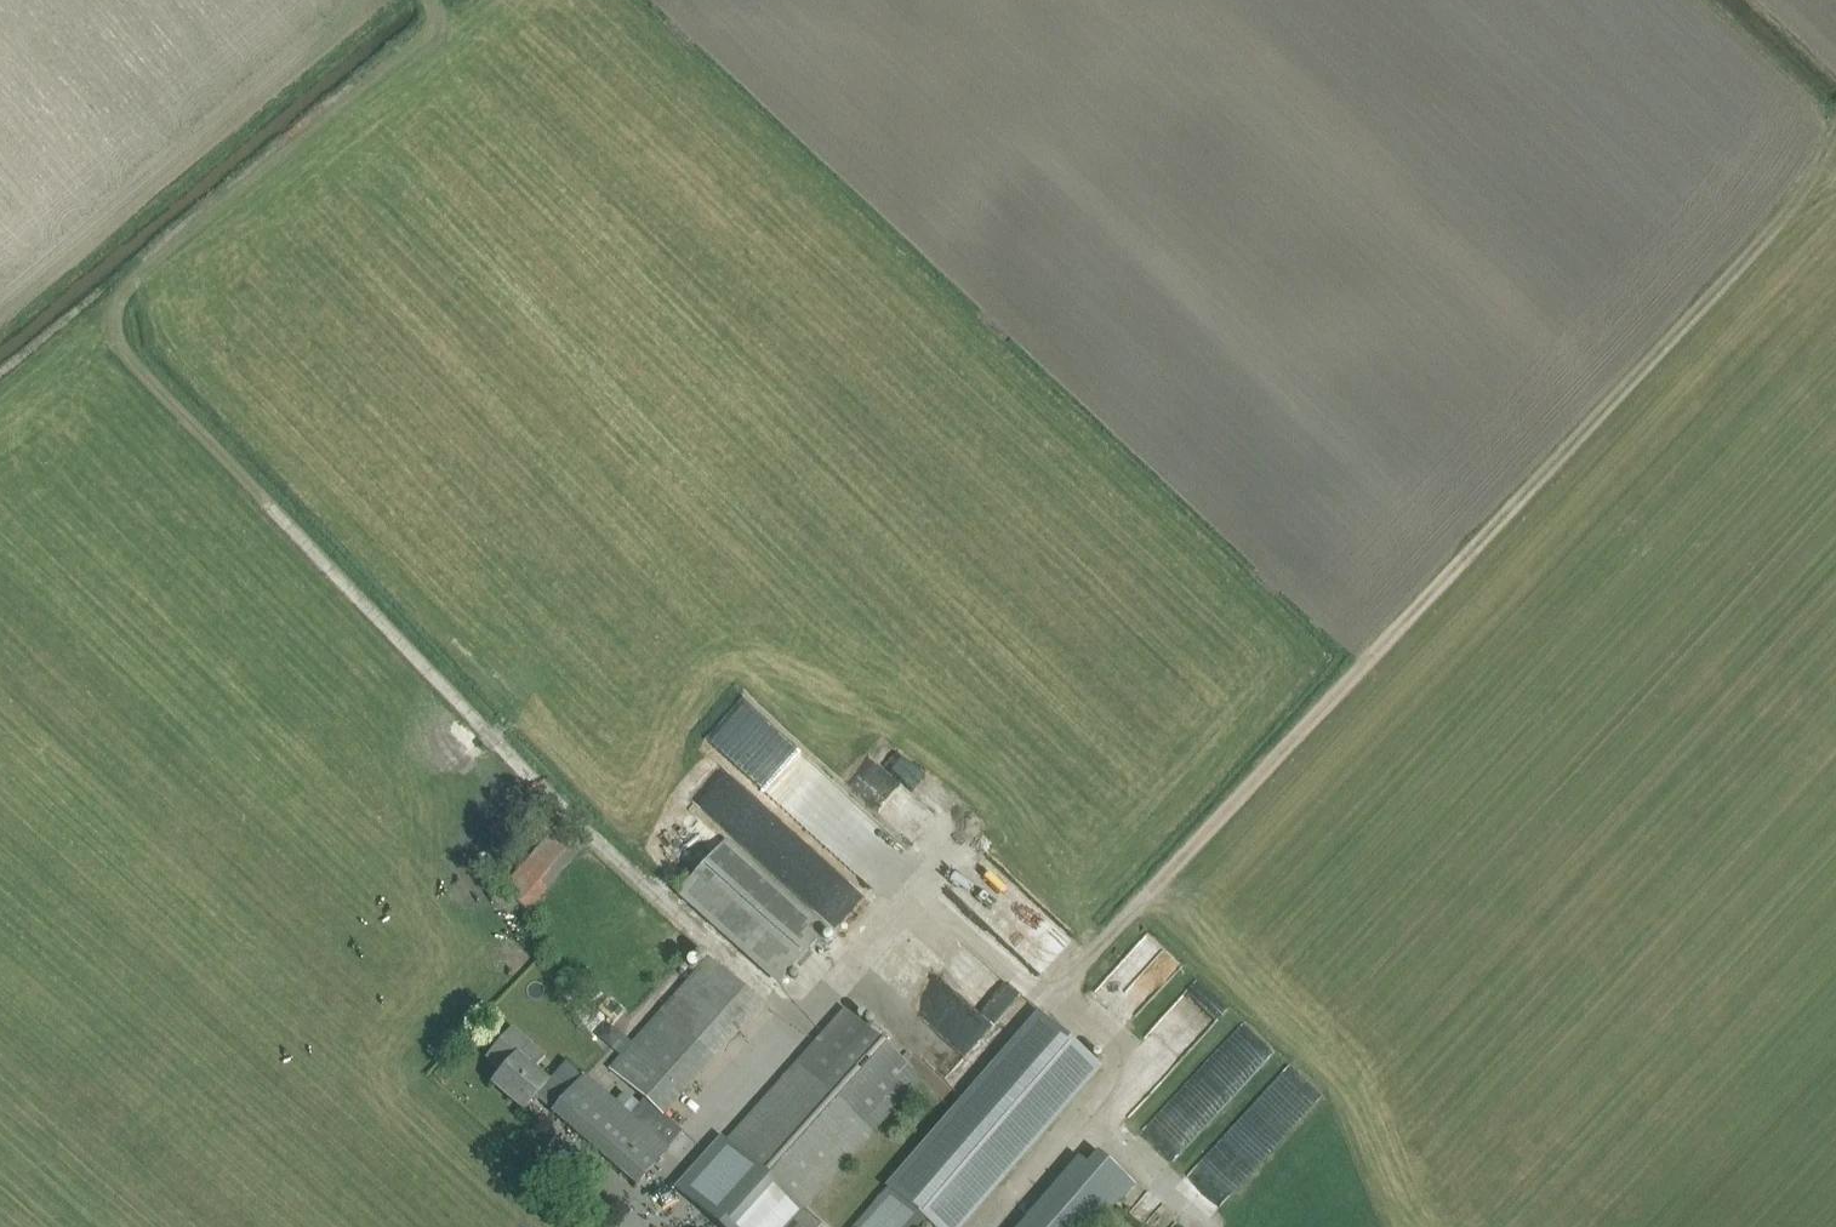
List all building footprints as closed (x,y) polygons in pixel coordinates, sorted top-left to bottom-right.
[(807,780),(821,765),(746,700),(710,740),(770,791),(792,766),(807,780)] [(528,913),(585,846),(557,822),(500,889),(528,913)] [(778,986),(827,931),(726,841),(677,897),(778,986)] [(808,1213),(803,1209),(921,1080),(925,1084),(1039,958),(955,882),(841,1007),(846,1012),(728,1141),(726,1139),(681,1190),(722,1226),(795,1226),(808,1213)] [(610,1065),(665,1116),(768,1005),(713,955),(610,1065)] [(1101,1067),(1040,1014),(855,1226),(920,1226),(925,1221),(931,1226),(961,1226),(1101,1067)] [(682,1133),(645,1099),(629,1117),(565,1061),(546,1083),(532,1071),(545,1057),(513,1029),(487,1058),(503,1073),(494,1084),(524,1110),(537,1095),(555,1110),(553,1113),(637,1185),(666,1151),(664,1150),(678,1134),(679,1136),(682,1133)] [(1249,1174),(1216,1143),(1186,1176),(1219,1207),(1249,1174)]
